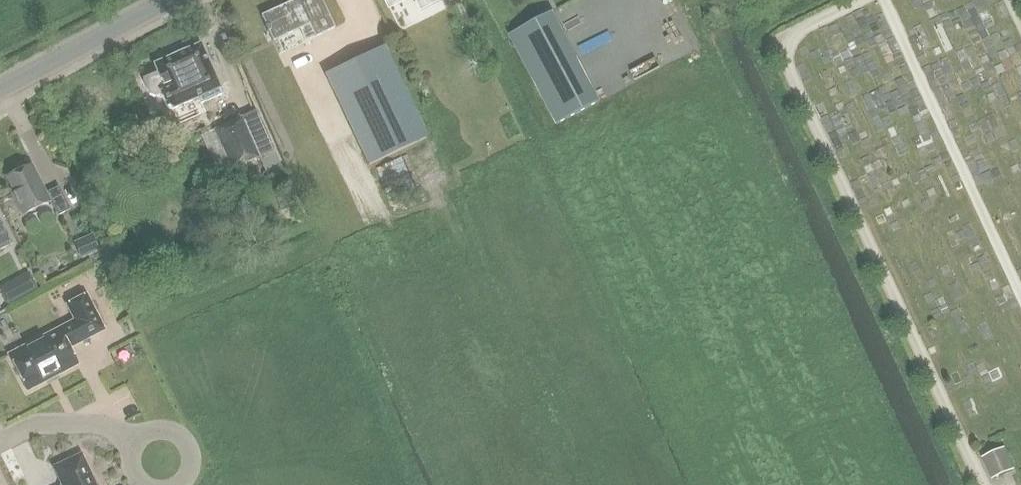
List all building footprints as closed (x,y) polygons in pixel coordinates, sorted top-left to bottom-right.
[(263,16),(275,42),(300,30),(306,42),(317,36),(317,38),(337,29),(323,0),(298,0),(263,16)] [(424,10),(444,0),(419,0),(424,10)] [(462,4),(452,9),(461,29),(471,24),(462,4)] [(553,13),(510,36),(557,125),(600,102),(553,13)] [(222,89),(202,45),(155,66),(159,74),(145,80),(152,95),(157,97),(162,95),(168,108),(172,107),(174,111),(201,98),(203,103),(222,94),(221,90),(222,89)] [(370,167),(371,167),(430,138),(387,46),(326,75),(370,167)] [(244,114),(214,127),(232,168),(261,156),(262,156),(244,114)] [(262,156),(261,156),(270,179),(285,172),(276,150),(262,156)] [(24,216),(52,201),(60,216),(72,209),(61,187),(48,193),(34,165),(9,179),(18,197),(15,198),(24,216)] [(0,222),(0,252),(15,244),(3,220),(0,222)] [(91,235),(78,241),(86,258),(99,253),(91,235)] [(38,290),(28,273),(0,289),(0,291),(8,306),(38,290)] [(75,319),(9,354),(28,391),(78,364),(70,347),(105,329),(86,293),(66,304),(75,319)] [(995,480),(1015,471),(1005,448),(985,457),(995,480)] [(83,455),(56,468),(64,484),(97,484),(83,455)]
